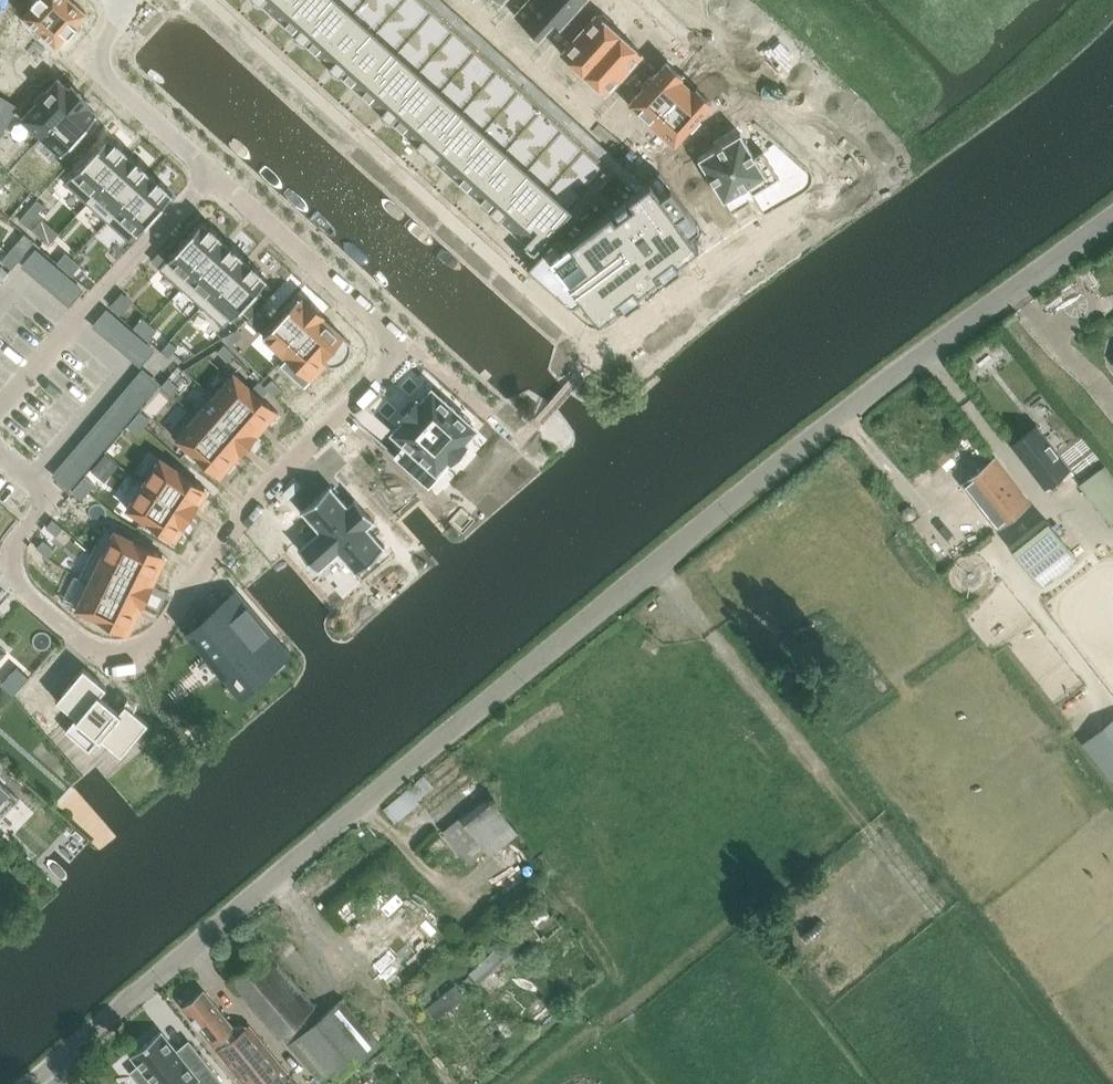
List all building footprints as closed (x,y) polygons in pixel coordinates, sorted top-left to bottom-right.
[(22,21),(34,31),(37,28),(41,32),(38,35),(50,46),(53,42),(56,45),(66,33),(67,34),(69,33),(70,33),(76,27),(75,26),(77,24),(75,23),(86,12),(73,0),(33,0),(32,2),(33,3),(23,15),(25,17),(22,21)] [(258,1),(259,1),(260,3),(262,1),(274,12),(286,0),(256,0),(258,1)] [(274,12),(295,31),(296,32),(325,0),(286,0),(274,12)] [(294,33),(296,34),(295,35),(301,41),(302,40),(304,42),(305,40),(318,52),(354,12),(341,0),(325,0),(296,32),(295,31),(294,33)] [(354,12),(375,31),(385,40),(397,51),(419,70),(441,90),(462,110),(484,129),(506,149),(527,168),(549,188),(571,208),(555,226),(559,230),(563,233),(569,239),(633,191),(619,178),(604,165),(590,153),(576,140),(562,127),(548,115),(534,102),(520,89),(506,76),(492,64),(478,51),(464,38),(450,25),(436,13),(422,0),(341,0),(354,12)] [(436,13),(445,3),(441,0),(422,0),(436,13)] [(515,14),(538,35),(553,19),(560,25),(563,22),(582,0),(527,0),(515,14)] [(445,3),(436,13),(450,25),(459,16),(445,3)] [(354,12),(318,52),(330,63),(329,64),(331,66),(330,67),(336,72),(337,71),(339,73),(340,72),(339,71),(375,31),(354,12)] [(574,37),(561,52),(584,72),(616,36),(618,34),(620,32),(618,31),(613,26),(611,24),(610,19),(604,13),(598,13),(596,12),(584,26),(581,24),(571,35),(574,37)] [(459,16),(450,25),(464,38),(473,29),(459,16)] [(473,29),(464,38),(478,51),(487,41),(482,37),(473,29)] [(375,31),(339,71),(340,72),(342,74),(351,83),(352,82),(360,90),(361,91),(397,51),(385,40),(375,31)] [(616,36),(584,72),(606,92),(619,78),(621,80),(631,69),(629,66),(642,52),(626,37),(621,33),(620,32),(618,34),(616,36)] [(487,41),(478,51),(492,64),(501,54),(487,41)] [(360,90),(359,91),(369,100),(370,99),(382,109),(383,110),(419,70),(397,51),(361,91),(360,90)] [(501,54),(492,64),(506,76),(515,67),(501,54)] [(644,87),(629,103),(652,124),(688,84),(681,78),(682,76),(666,62),(652,77),(650,75),(641,85),(644,87)] [(515,67),(506,76),(520,89),(529,79),(527,77),(515,67)] [(382,109),(381,111),(383,113),(382,113),(388,119),(389,118),(391,120),(391,119),(404,130),(441,90),(419,70),(383,110),(382,109)] [(37,101),(22,118),(42,135),(80,93),(79,91),(73,86),(72,85),(69,88),(58,78),(46,92),(43,90),(34,99),(37,101)] [(529,79),(520,89),(534,102),(543,92),(529,79)] [(688,84),(652,124),(674,144),(689,128),(692,131),(701,121),(697,118),(711,102),(695,88),(694,90),(688,84)] [(441,90),(404,130),(417,141),(415,142),(417,144),(417,145),(423,150),(424,150),(425,151),(462,110),(441,90)] [(543,92),(534,102),(548,115),(557,105),(543,92)] [(80,93),(42,135),(61,153),(76,137),(78,139),(87,129),(85,127),(97,113),(86,103),(89,100),(87,99),(82,94),(80,93)] [(18,105),(0,94),(0,134),(18,105)] [(557,105),(548,115),(562,127),(571,117),(564,111),(557,105)] [(462,110),(425,151),(426,152),(425,152),(431,158),(432,157),(434,159),(435,158),(448,169),(484,129),(462,110)] [(571,117),(562,127),(576,140),(585,130),(571,117)] [(484,129),(448,169),(458,178),(457,178),(467,187),(467,186),(469,188),(506,149),(484,129)] [(585,130),(576,140),(590,153),(599,143),(585,130)] [(740,131),(697,157),(723,199),(747,185),(752,194),(779,177),(763,150),(754,155),(740,131)] [(108,135),(65,182),(87,202),(130,154),(124,149),(125,148),(116,139),(114,140),(108,135)] [(599,143),(590,153),(604,165),(613,156),(599,143)] [(469,188),(467,189),(477,198),(479,197),(490,207),(491,208),(527,168),(506,149),(469,188)] [(130,154),(87,202),(108,221),(151,173),(145,168),(146,167),(137,158),(136,160),(130,154)] [(613,156),(604,165),(619,178),(627,168),(613,156)] [(490,207),(489,209),(491,210),(490,211),(496,217),(497,216),(499,218),(500,216),(513,228),(549,188),(527,168),(491,208),(490,207)] [(627,168),(619,178),(633,191),(644,183),(627,168)] [(559,230),(527,265),(555,290),(569,303),(570,303),(570,304),(571,304),(572,304),(573,303),(574,303),(581,297),(598,319),(621,302),(626,298),(636,291),(659,273),(654,267),(672,253),(676,260),(698,244),(690,233),(697,228),(697,227),(698,227),(698,226),(698,225),(698,224),(698,223),(697,222),(686,206),(659,172),(644,183),(633,191),(569,239),(563,233),(559,230)] [(151,173),(108,221),(130,241),(150,218),(152,219),(153,219),(152,218),(157,213),(158,213),(158,212),(157,211),(173,193),(166,187),(168,186),(158,177),(157,179),(151,173)] [(549,188),(513,228),(525,239),(524,240),(526,242),(525,243),(531,248),(532,247),(534,249),(555,226),(571,208),(549,188)] [(37,199),(28,209),(36,215),(45,205),(37,199)] [(28,209),(19,219),(27,226),(36,215),(28,209)] [(180,244),(159,268),(181,287),(224,239),(218,234),(219,233),(210,224),(209,225),(202,220),(186,237),(185,236),(184,236),(184,237),(180,243),(179,242),(178,243),(179,243),(178,243),(180,244)] [(224,239),(181,287),(202,306),(245,258),(239,253),(241,252),(231,243),(230,245),(224,239)] [(14,245),(8,252),(18,261),(25,253),(14,245)] [(36,248),(21,265),(70,306),(84,289),(36,248)] [(8,252),(1,260),(12,269),(18,261),(8,252)] [(66,252),(57,262),(64,269),(73,258),(66,252)] [(73,258),(64,269),(72,275),(81,265),(73,258)] [(245,258),(202,306),(224,326),(267,278),(260,272),(262,271),(252,262),(251,264),(245,258)] [(276,320),(263,335),(286,356),(322,316),(324,313),(308,299),(306,301),(299,295),(283,312),(282,311),(274,319),(276,320)] [(107,308),(92,325),(140,367),(155,349),(107,308)] [(322,316),(286,356),(287,357),(308,375),(323,359),(326,362),(329,365),(331,365),(333,365),(334,365),(336,365),(337,365),(339,364),(340,363),(342,363),(343,362),(345,361),(346,360),(347,358),(348,357),(349,356),(349,354),(350,353),(351,351),(351,350),(351,348),(351,346),(351,345),(351,343),(351,341),(329,322),(329,321),(329,320),(328,321),(324,318),(325,317),(324,316),(324,317),(322,316)] [(142,317),(133,327),(141,333),(150,323),(142,317)] [(150,323),(141,333),(148,340),(157,329),(150,323)] [(238,327),(226,335),(232,343),(243,336),(238,327)] [(170,340),(161,351),(169,357),(177,347),(170,340)] [(224,344),(217,351),(227,361),(234,353),(224,344)] [(143,367),(52,474),(69,490),(161,382),(143,367)] [(490,439),(410,368),(355,426),(425,488),(490,439)] [(214,394),(254,430),(261,422),(265,425),(265,426),(278,411),(233,372),(214,394)] [(168,377),(162,385),(172,394),(179,386),(168,377)] [(272,378),(265,385),(274,395),(281,388),(272,378)] [(210,390),(192,411),(237,450),(238,451),(239,451),(240,449),(241,450),(242,449),(241,448),(244,445),(245,445),(246,445),(245,444),(256,431),(254,430),(214,394),(210,390)] [(140,410),(134,418),(144,426),(150,419),(140,410)] [(192,411),(172,434),(217,473),(237,450),(192,411)] [(134,418),(127,425),(138,434),(144,426),(134,418)] [(1035,427),(1012,445),(1032,472),(1044,488),(1068,470),(1056,453),(1035,427)] [(1112,524),(1112,472),(1082,432),(1057,453),(1081,483),(1079,485),(1111,526),(1112,524)] [(105,453),(91,469),(105,481),(119,464),(105,453)] [(160,457),(144,482),(191,514),(192,512),(198,504),(198,503),(199,503),(196,501),(205,487),(160,457)] [(994,458),(962,483),(996,527),(1028,502),(994,458)] [(85,475),(78,483),(89,492),(95,484),(85,475)] [(144,482),(127,508),(171,537),(181,523),(184,525),(185,524),(190,516),(191,514),(144,482)] [(78,483),(72,490),(82,499),(89,492),(78,483)] [(299,546),(298,547),(318,570),(320,569),(319,568),(324,564),(338,552),(353,568),(353,569),(355,572),(385,545),(384,544),(383,544),(367,526),(373,521),(374,521),(375,520),(355,497),(353,498),(354,499),(348,504),(332,486),(331,484),(300,511),(302,512),(319,530),(305,542),(300,547),(299,546)] [(903,509),(903,514),(906,519),(911,519),(915,516),(916,511),(913,507),(907,506),(903,509)] [(53,519),(46,526),(56,535),(63,528),(53,519)] [(1041,585),(1076,557),(1048,521),(1013,549),(1041,585)] [(105,525),(92,552),(149,581),(163,553),(140,542),(133,539),(105,525)] [(43,539),(37,547),(47,556),(54,548),(43,539)] [(92,552),(79,577),(89,582),(89,581),(138,605),(138,604),(140,605),(147,590),(148,591),(148,590),(148,589),(150,585),(151,585),(150,584),(151,582),(149,581),(92,552)] [(89,582),(76,608),(129,634),(138,616),(133,614),(138,605),(89,581),(89,582)] [(213,614),(195,629),(211,647),(206,652),(222,672),(236,660),(252,679),(280,655),(265,636),(270,631),(247,604),(231,617),(233,619),(224,627),(213,614)] [(16,666),(1,684),(13,694),(28,676),(16,666)] [(84,667),(56,699),(77,716),(65,730),(89,750),(101,736),(121,753),(148,721),(126,702),(119,710),(100,694),(106,686),(84,667)] [(1082,737),(1112,776),(1112,713),(1082,737)] [(20,799),(0,781),(0,821),(20,799)] [(361,950),(350,960),(395,1012),(424,987),(387,943),(368,959),(361,950)] [(202,990),(182,1007),(211,1042),(231,1025),(202,990)] [(211,1042),(245,1083),(297,1083),(247,1024),(231,1025),(211,1042)] [(131,1055),(139,1065),(131,1072),(141,1083),(148,1083),(152,1081),(154,1083),(221,1083),(222,1083),(189,1041),(188,1043),(191,1047),(183,1053),(179,1049),(177,1051),(161,1031),(131,1055)]
